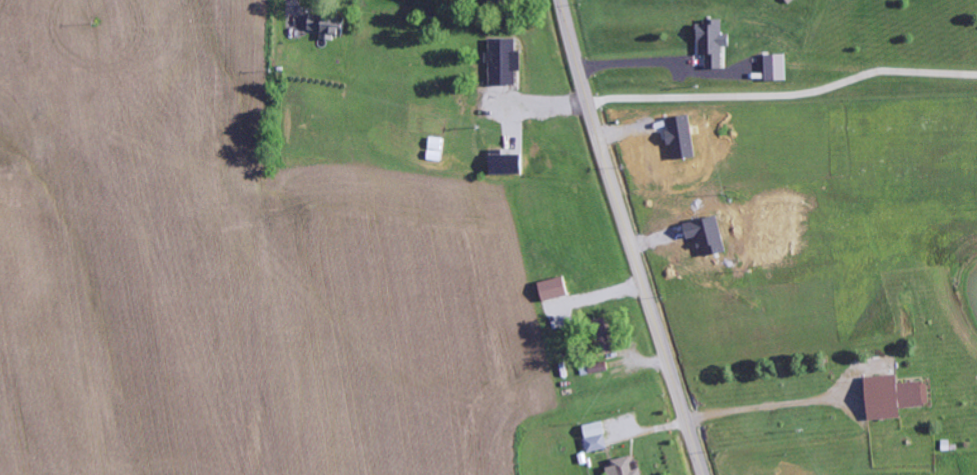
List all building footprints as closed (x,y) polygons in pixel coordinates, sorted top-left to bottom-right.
[(484,8),(504,9),(504,0),(484,0),(484,8)] [(322,32),(321,40),(334,41),(335,37),(344,37),(345,18),(310,17),(309,32),(322,32)] [(723,48),(731,48),(730,35),(724,35),(724,23),(699,23),(699,56),(707,56),(707,70),(723,70),(723,48)] [(516,39),(489,40),(490,86),(516,86),(516,72),(521,72),(521,52),(516,52),(516,39)] [(787,81),(787,55),(766,56),(767,82),(787,81)] [(523,156),(491,156),(491,176),(523,176),(523,156)] [(540,282),(543,302),(569,299),(566,279),(540,282)] [(598,356),(614,352),(606,319),(590,323),(598,356)] [(869,422),(902,420),(901,410),(931,408),(930,383),(899,385),(898,376),(866,378),(869,422)] [(589,454),(610,449),(603,423),(583,427),(589,454)] [(638,457),(612,461),(614,468),(610,469),(611,474),(641,474),(638,457)]
